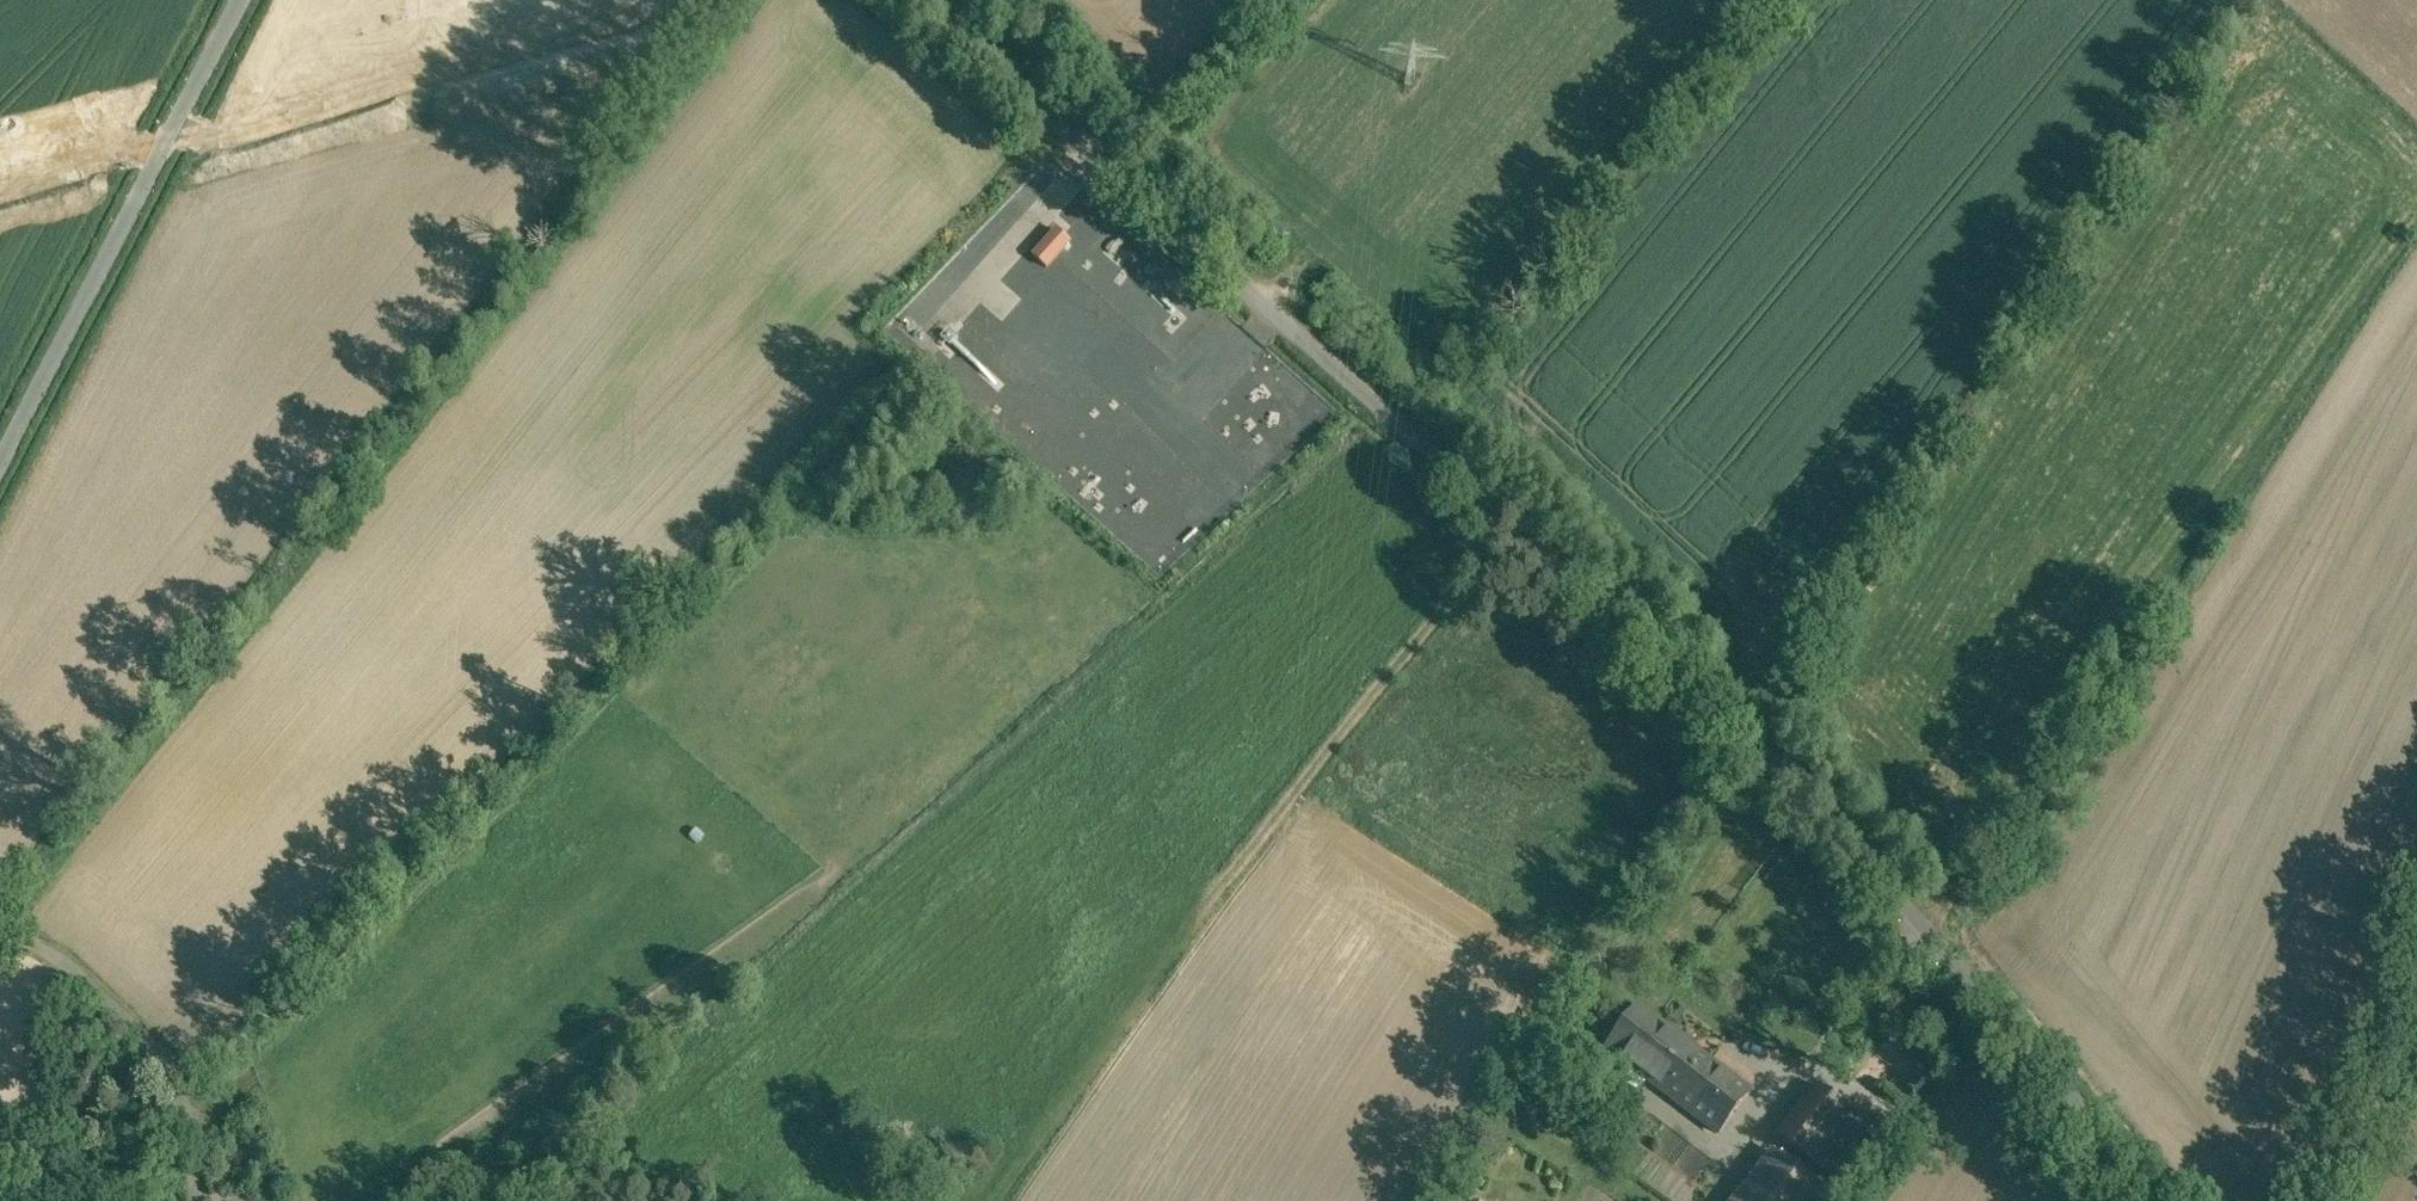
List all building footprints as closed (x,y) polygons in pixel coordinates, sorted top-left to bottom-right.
[(1019,194),(1029,205),(1042,193),(1031,182),(1019,194)] [(993,221),(977,240),(988,249),(1004,230),(993,221)] [(1058,232),(1034,257),(1046,268),(1070,243),(1058,232)] [(1195,379),(1179,406),(1205,421),(1221,394),(1195,379)] [(1749,1095),(1634,1010),(1606,1048),(1721,1133),(1749,1095)] [(1873,1129),(1815,1086),(1777,1138),(1835,1181),(1873,1129)] [(1824,1195),(1774,1153),(1734,1200),(1818,1200),(1824,1195)]
